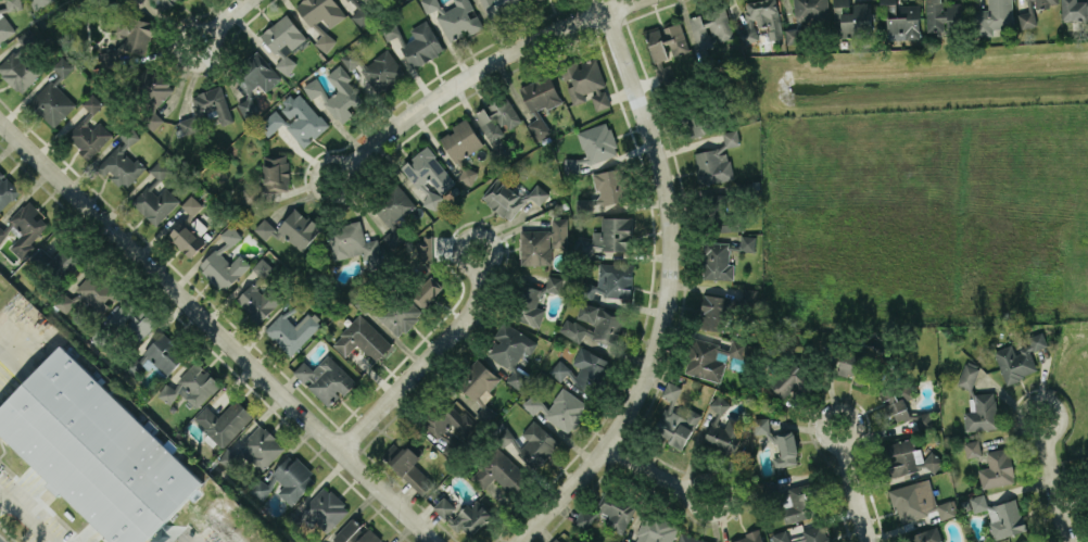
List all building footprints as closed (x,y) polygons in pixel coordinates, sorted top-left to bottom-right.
[(21,0),(5,0),(6,10),(22,8),(21,0)] [(165,13),(174,3),(172,2),(175,0),(151,0),(165,13)] [(311,26),(322,18),(330,28),(346,15),(335,0),(304,0),(296,6),(311,26)] [(467,32),(468,35),(483,27),(470,0),(455,0),(457,4),(443,11),(438,0),(420,0),(428,15),(435,12),(449,41),(467,32)] [(520,0),(482,0),(489,21),(501,16),(501,13),(509,12),(523,7),(520,0)] [(744,2),(748,27),(739,29),(742,42),(760,39),(759,33),(768,31),(770,40),(783,38),(776,0),(759,0),(744,2)] [(804,42),(803,22),(829,19),(827,0),(794,0),(796,27),(785,28),(786,43),(804,42)] [(853,3),(853,12),(843,13),(843,6),(850,6),(849,0),(835,0),(837,35),(872,34),(870,2),(853,3)] [(919,4),(897,5),(897,0),(880,0),(881,6),(887,5),(888,40),(920,39),(919,4)] [(926,32),(946,31),(946,33),(962,33),(961,2),(943,3),(943,0),(925,0),(926,32)] [(988,9),(976,9),(977,35),(994,35),(994,29),(1036,28),(1036,13),(1013,13),(1013,0),(988,0),(988,9)] [(1059,5),(1059,0),(1029,0),(1029,11),(1034,11),(1034,6),(1059,5)] [(1063,20),(1087,19),(1087,0),(1063,0),(1063,20)] [(360,27),(372,19),(363,6),(352,15),(360,27)] [(733,37),(725,8),(688,18),(697,50),(716,45),(715,42),(733,37)] [(260,33),(280,60),(276,63),(284,74),(297,65),(288,53),(307,40),(287,13),(260,33)] [(16,30),(4,15),(0,17),(0,42),(16,30)] [(444,50),(426,19),(410,29),(415,37),(405,43),(396,28),(385,35),(389,41),(395,37),(413,68),(444,50)] [(666,45),(669,43),(673,55),(689,50),(680,22),(661,28),(666,45)] [(645,32),(653,62),(668,58),(660,28),(645,32)] [(37,42),(32,29),(19,34),(23,47),(37,42)] [(315,44),(327,53),(336,39),(323,31),(315,44)] [(42,72),(18,47),(0,64),(0,72),(20,93),(42,72)] [(360,69),(378,93),(405,73),(387,48),(360,69)] [(341,56),(349,70),(362,62),(354,49),(341,56)] [(253,89),(258,83),(266,92),(280,79),(255,52),(236,70),(253,89)] [(52,66),(63,77),(74,67),(62,55),(52,66)] [(573,104),(586,100),(584,93),(591,91),(597,110),(610,105),(605,88),(606,87),(596,57),(579,62),(578,60),(561,66),(573,104)] [(316,77),(306,83),(333,124),(364,104),(348,80),(351,78),(341,64),(326,73),(338,91),(329,97),(316,77)] [(153,106),(172,92),(153,65),(133,79),(153,106)] [(656,70),(662,85),(676,80),(670,65),(656,70)] [(561,101),(549,74),(520,87),(535,120),(528,122),(536,140),(550,134),(540,111),(561,101)] [(76,104),(50,79),(28,103),(54,127),(76,104)] [(195,115),(179,120),(183,134),(211,126),(207,112),(217,109),(221,125),(232,121),(222,85),(189,94),(195,115)] [(82,104),(93,114),(103,103),(92,93),(82,104)] [(303,147),(328,126),(300,93),(280,110),(277,107),(264,119),(274,131),(283,123),(303,147)] [(521,122),(507,95),(473,113),(490,144),(508,134),(506,131),(521,122)] [(244,117),(258,109),(250,96),(236,104),(244,117)] [(712,130),(703,105),(686,111),(695,136),(712,130)] [(65,137),(89,159),(113,133),(97,118),(89,111),(65,137)] [(164,119),(155,113),(149,120),(157,127),(164,119)] [(484,145),(466,117),(451,127),(453,130),(440,138),(456,163),(484,145)] [(578,130),(578,131),(585,157),(580,158),(564,158),(564,169),(565,173),(580,173),(580,162),(591,162),(617,155),(617,149),(609,122),(578,130)] [(145,168),(125,150),(139,135),(131,127),(94,166),(104,176),(108,172),(125,189),(145,168)] [(740,144),(737,129),(723,132),(726,147),(740,144)] [(457,184),(427,145),(401,166),(426,197),(424,200),(429,207),(457,184)] [(694,151),(699,184),(733,180),(729,153),(724,153),(723,147),(694,151)] [(264,189),(288,190),(289,155),(265,154),(264,189)] [(150,170),(160,180),(170,169),(160,159),(150,170)] [(626,200),(620,167),(593,173),(600,205),(626,200)] [(21,190),(0,170),(0,212),(21,190)] [(510,220),(526,200),(497,177),(481,198),(510,220)] [(416,205),(397,183),(372,205),(392,229),(382,237),(392,248),(404,237),(393,224),(416,205)] [(550,197),(540,183),(527,193),(538,207),(550,197)] [(156,195),(146,186),(131,202),(156,225),(180,200),(165,186),(156,195)] [(181,205),(192,216),(203,205),(191,194),(181,205)] [(575,213),(589,214),(590,199),(576,199),(575,213)] [(9,220),(22,232),(9,247),(23,260),(36,245),(33,242),(51,222),(27,200),(9,220)] [(277,229),(264,218),(254,230),(266,240),(274,230),(302,252),(321,228),(296,207),(277,229)] [(631,251),(632,217),(601,217),(601,231),(592,231),(592,250),(631,251)] [(521,264),(551,264),(551,247),(568,247),(567,218),(552,218),(552,230),(521,230),(521,264)] [(365,241),(360,220),(327,228),(335,259),(362,253),(364,260),(382,256),(377,238),(365,241)] [(242,235),(231,224),(220,235),(231,246),(242,235)] [(191,258),(205,243),(187,226),(181,232),(176,228),(168,236),(191,258)] [(741,251),(755,251),(755,236),(741,235),(741,251)] [(415,261),(433,260),(432,238),(414,239),(415,261)] [(199,267),(225,292),(251,264),(239,254),(231,262),(221,254),(229,245),(224,240),(199,267)] [(733,279),(734,263),(729,263),(729,242),(706,242),(704,278),(733,279)] [(82,263),(66,244),(52,257),(42,247),(33,255),(59,284),(82,263)] [(235,301),(259,324),(284,299),(269,285),(262,293),(256,287),(273,268),(262,257),(252,268),(259,275),(235,301)] [(632,285),(633,263),(600,262),(599,296),(630,297),(631,285),(632,285)] [(120,293),(93,269),(75,290),(101,314),(120,293)] [(425,308),(444,285),(431,274),(411,297),(425,308)] [(563,278),(549,275),(546,291),(560,293),(563,278)] [(593,299),(596,285),(583,282),(580,296),(593,299)] [(515,321),(541,326),(544,308),(539,307),(543,288),(523,284),(515,321)] [(65,291),(55,303),(65,313),(82,295),(78,292),(72,298),(65,291)] [(382,309),(366,292),(357,300),(396,340),(422,314),(399,292),(382,309)] [(723,330),(727,297),(704,294),(699,327),(723,330)] [(135,343),(156,324),(131,297),(110,315),(135,343)] [(35,314),(30,318),(20,304),(12,310),(34,341),(48,331),(35,314)] [(578,318),(595,322),(594,327),(563,320),(560,334),(582,340),(583,337),(619,345),(622,332),(623,332),(627,315),(581,304),(578,318)] [(291,355),(322,323),(309,311),(295,325),(282,312),(265,330),(291,355)] [(357,344),(376,362),(392,345),(360,313),(332,343),(345,356),(357,344)] [(512,370),(506,381),(521,389),(529,375),(515,367),(524,350),(531,354),(538,341),(503,321),(493,338),(495,340),(487,355),(512,370)] [(994,350),(1005,383),(1038,371),(1030,351),(1047,345),(1042,331),(1027,337),(1030,345),(1014,351),(1012,344),(994,350)] [(168,375),(186,356),(161,333),(128,368),(138,378),(153,362),(168,375)] [(61,345),(0,409),(0,432),(52,481),(48,485),(58,495),(61,492),(114,541),(146,541),(204,481),(61,345)] [(610,361),(580,346),(572,363),(581,367),(574,382),(595,393),(610,361)] [(865,385),(868,355),(840,352),(838,374),(854,375),(854,384),(865,385)] [(355,380),(328,354),(313,369),(304,360),(293,371),(330,407),(355,380)] [(500,379),(478,359),(456,383),(482,407),(475,415),(485,425),(496,413),(485,403),(493,394),(489,391),(500,379)] [(549,371),(560,381),(571,368),(559,359),(549,371)] [(804,389),(813,379),(792,360),(769,385),(784,399),(798,383),(804,389)] [(168,383),(158,393),(169,404),(180,392),(197,409),(221,385),(198,361),(172,387),(168,383)] [(979,367),(965,363),(957,385),(971,390),(979,367)] [(700,413),(689,408),(685,416),(671,410),(681,386),(668,381),(661,395),(670,399),(654,436),(685,449),(700,413)] [(590,406),(564,386),(549,406),(532,393),(523,405),(534,414),(538,410),(569,434),(590,406)] [(882,403),(883,403),(887,419),(895,417),(897,422),(910,419),(905,398),(897,400),(894,387),(879,391),(882,403)] [(964,411),(965,430),(997,429),(996,392),(975,393),(975,411),(964,411)] [(719,414),(729,406),(720,394),(709,402),(719,414)] [(219,416),(206,405),(193,419),(224,447),(254,415),(235,398),(219,416)] [(421,426),(445,444),(441,450),(452,458),(461,446),(443,432),(450,424),(466,436),(478,420),(452,400),(445,409),(438,404),(421,426)] [(918,428),(933,426),(930,411),(915,413),(918,428)] [(736,456),(746,423),(728,417),(725,427),(709,422),(702,446),(736,456)] [(521,432),(528,440),(522,446),(511,435),(505,441),(532,470),(559,444),(535,419),(521,432)] [(285,446),(260,424),(235,452),(229,447),(219,458),(231,469),(244,454),(262,471),(285,446)] [(799,463),(793,430),(774,434),(778,456),(772,457),(774,468),(799,463)] [(890,475),(924,469),(921,447),(915,448),(913,439),(885,443),(887,456),(895,455),(897,465),(888,466),(890,475)] [(964,441),(966,457),(981,455),(979,439),(964,441)] [(421,457),(408,444),(402,450),(394,442),(382,456),(423,494),(434,482),(414,464),(421,457)] [(986,451),(989,466),(978,469),(982,489),(1016,482),(1008,446),(986,451)] [(483,490),(494,477),(513,495),(529,477),(498,447),(470,477),(483,490)] [(935,472),(944,460),(931,450),(922,462),(935,472)] [(277,492),(291,505),(317,478),(290,454),(272,473),(285,484),(277,492)] [(272,486),(257,479),(250,493),(264,501),(272,486)] [(889,490),(899,523),(928,515),(918,481),(889,490)] [(785,523),(821,513),(812,482),(787,488),(792,504),(781,508),(785,523)] [(326,487),(304,510),(328,532),(350,509),(326,487)] [(582,509),(574,523),(588,531),(599,510),(609,516),(605,524),(622,533),(637,506),(606,489),(592,515),(582,509)] [(973,512),(988,508),(983,493),(969,497),(973,512)] [(472,535),(492,514),(473,496),(459,511),(444,496),(433,507),(458,531),(462,526),(472,535)] [(1026,530),(1017,498),(986,506),(994,539),(1026,530)] [(940,519),(955,515),(951,500),(937,503),(940,519)] [(678,524),(644,513),(635,541),(672,541),(678,524)] [(368,527),(366,530),(352,518),(331,541),(379,541),(382,539),(368,527)] [(824,523),(802,530),(807,541),(830,541),(824,523)] [(801,526),(787,532),(791,541),(797,541),(806,539),(801,526)] [(938,527),(912,533),(914,541),(941,541),(938,527)] [(773,541),(789,541),(785,529),(771,534),(773,541)] [(760,530),(729,540),(729,541),(764,541),(760,530)] [(679,532),(677,541),(713,541),(679,532)]
